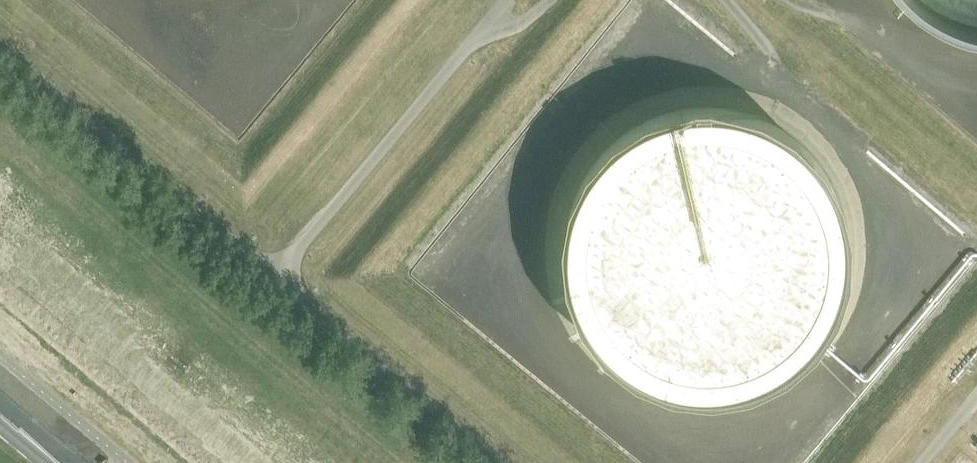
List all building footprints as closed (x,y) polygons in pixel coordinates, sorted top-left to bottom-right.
[(915,7),(976,29),(976,0),(909,0),(915,7)] [(558,245),(578,323),(622,370),(695,397),(772,384),(833,333),(858,269),(847,187),(808,134),(750,103),(676,100),(619,126),(577,174),(558,245)]
